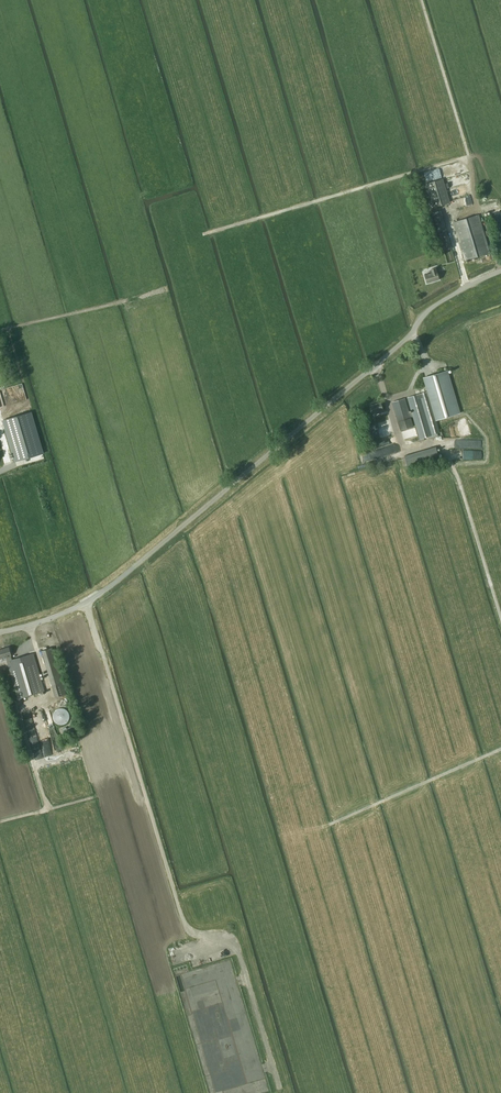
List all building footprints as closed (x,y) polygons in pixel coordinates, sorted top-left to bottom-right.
[(450,203),(443,179),(426,184),(433,208),(450,203)] [(440,211),(433,213),(444,251),(452,249),(440,211)] [(465,260),(490,253),(479,215),(453,222),(465,260)] [(427,283),(439,280),(436,268),(431,269),(432,273),(425,275),(427,283)] [(424,378),(436,420),(459,413),(447,371),(424,378)] [(432,435),(440,433),(428,392),(408,398),(412,413),(409,414),(405,398),(392,402),(400,430),(413,426),(411,418),(413,417),(420,439),(432,435)] [(372,413),(376,412),(376,414),(384,412),(383,410),(382,410),(380,402),(370,405),(372,413)] [(22,415),(2,422),(11,450),(31,444),(22,415)] [(367,438),(378,435),(375,424),(364,427),(367,438)] [(408,467),(440,458),(436,447),(404,456),(408,467)] [(0,650),(0,659),(4,658),(11,656),(11,655),(8,647),(0,650)] [(42,650),(50,675),(53,686),(52,686),(55,697),(66,694),(52,648),(42,650)] [(11,656),(4,658),(5,662),(7,662),(18,699),(44,691),(33,653),(12,660),(11,656)]
